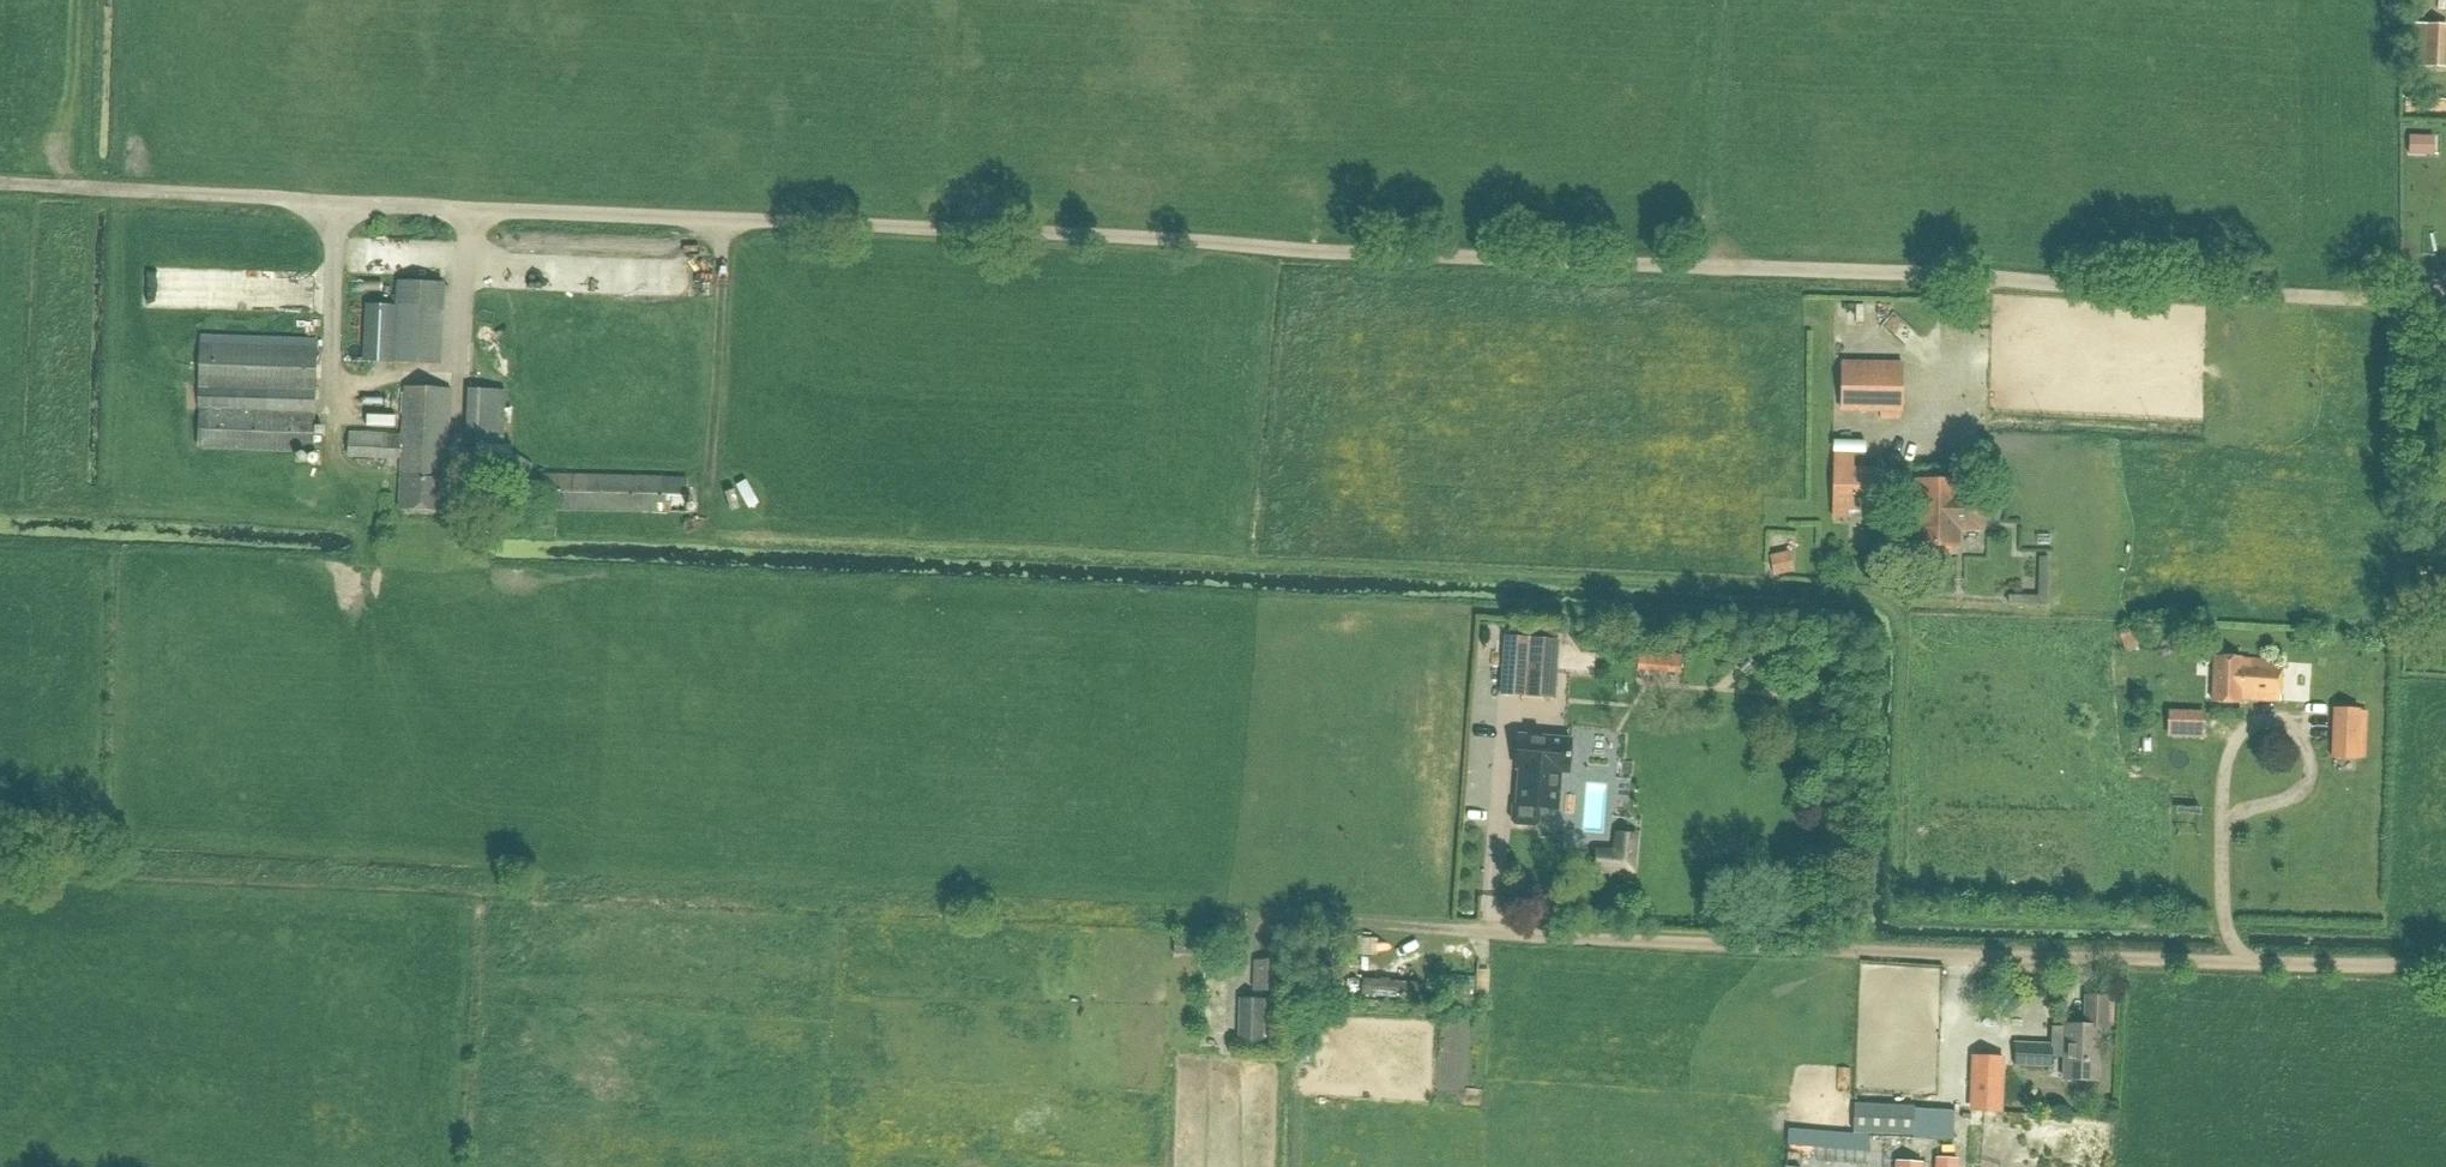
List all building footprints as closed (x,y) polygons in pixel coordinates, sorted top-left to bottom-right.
[(2441,67),(2443,26),(2408,24),(2406,66),(2441,67)] [(278,309),(279,275),(155,272),(154,306),(278,309)] [(442,366),(444,308),(445,283),(397,281),(396,306),(394,363),(442,366)] [(366,305),(363,362),(392,363),(394,306),(366,305)] [(317,348),(201,345),(198,448),(313,452),(317,348)] [(1842,363),(1841,409),(1901,410),(1901,363),(1842,363)] [(447,479),(451,389),(404,387),(403,434),(402,460),(400,510),(455,512),(456,479),(447,479)] [(469,389),(467,445),(503,446),(505,391),(469,389)] [(348,458),(402,460),(403,434),(349,432),(348,458)] [(1832,494),(1884,494),(1884,478),(1860,478),(1850,467),(1850,455),(1832,455),(1832,494)] [(532,474),(531,512),(686,516),(688,479),(532,474)] [(1918,481),(1917,546),(1929,546),(1932,557),(1951,552),(1951,546),(1957,546),(1957,529),(1980,529),(1980,504),(1958,504),(1958,482),(1918,481)] [(1502,695),(1524,697),(1555,699),(1558,641),(1505,638),(1502,695)] [(2240,703),(2240,701),(2280,701),(2282,663),(2250,660),(2250,661),(2241,661),(2241,658),(2213,657),(2212,703),(2240,703)] [(2333,688),(2335,668),(2293,664),(2291,684),(2333,688)] [(2334,709),(2332,758),(2357,759),(2359,710),(2334,709)] [(2204,710),(2165,711),(2166,726),(2205,724),(2204,710)] [(1609,723),(1608,739),(1623,740),(1624,724),(1609,723)] [(1512,806),(1511,822),(1514,825),(1533,827),(1537,824),(1538,809),(1555,811),(1558,773),(1567,774),(1570,741),(1517,737),(1515,770),(1519,770),(1516,806),(1512,806)] [(2286,778),(2271,783),(2277,798),(2291,793),(2286,778)] [(1254,961),(1253,990),(1279,991),(1280,961),(1254,961)] [(2051,1028),(2051,1045),(2015,1043),(2014,1066),(2052,1068),(2052,1057),(2064,1057),(2063,1080),(2096,1081),(2099,1029),(2106,1029),(2107,998),(2085,997),(2083,1026),(2062,1025),(2062,1029),(2051,1028)] [(1239,1046),(1273,1046),(1274,1003),(1240,1002),(1239,1046)] [(1975,1069),(1974,1111),(1998,1112),(1999,1070),(1975,1069)] [(1939,1110),(1938,1139),(1953,1140),(1954,1110),(1939,1110)] [(1861,1134),(1902,1136),(1903,1120),(1862,1119),(1861,1134)] [(1935,1166),(1958,1166),(1958,1159),(1936,1157),(1935,1166)]
